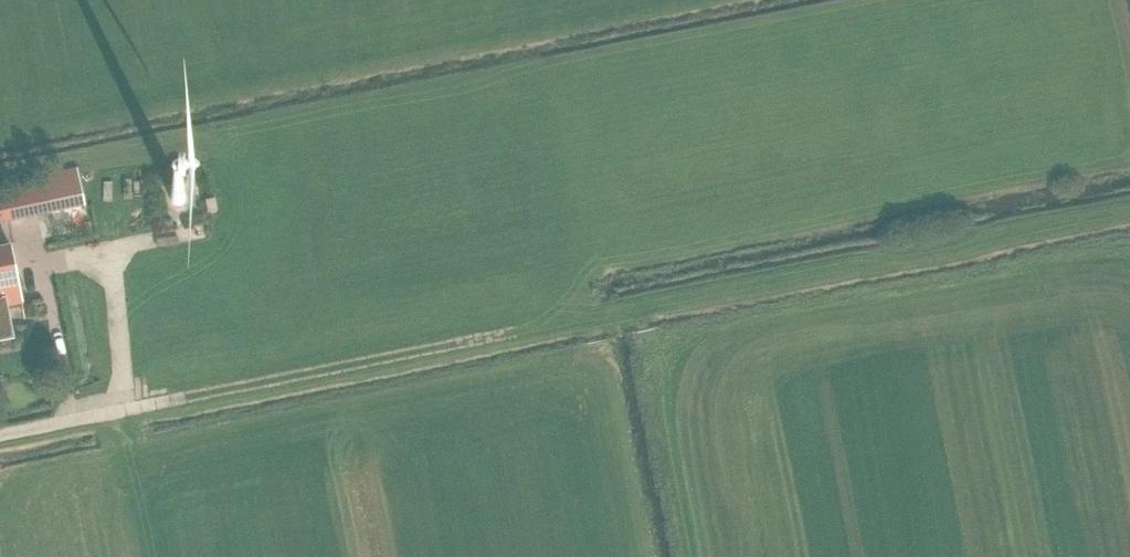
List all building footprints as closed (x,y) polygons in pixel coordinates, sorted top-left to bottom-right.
[(9,217),(10,220),(50,211),(45,185),(30,188),(30,191),(6,197),(0,198),(0,218),(9,217)] [(11,334),(5,307),(21,304),(24,319),(26,319),(11,247),(10,247),(10,251),(0,253),(0,337),(11,334)]
